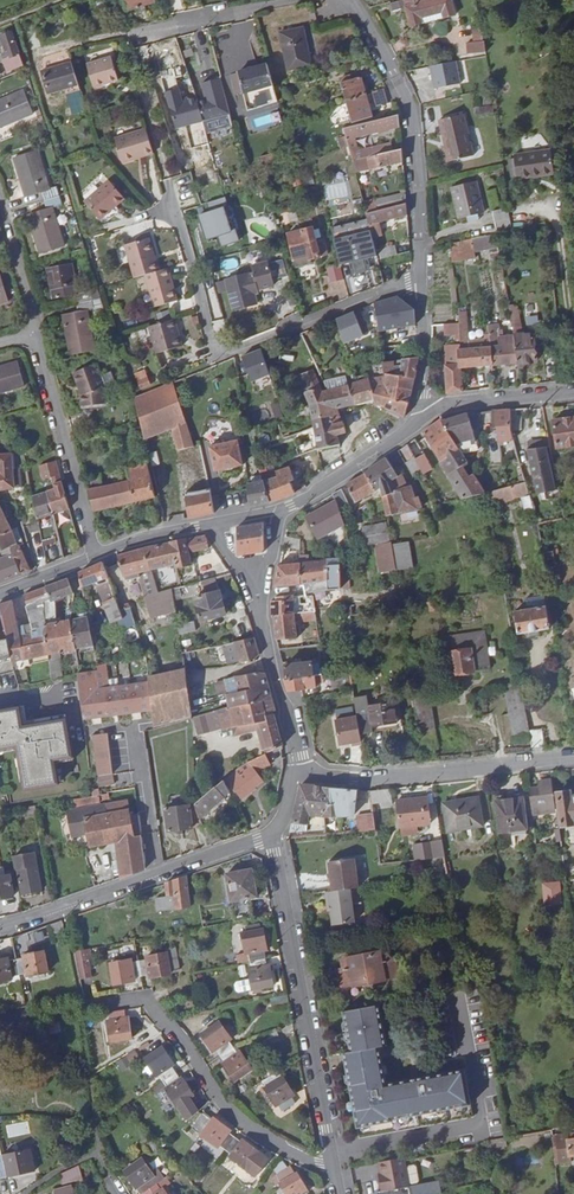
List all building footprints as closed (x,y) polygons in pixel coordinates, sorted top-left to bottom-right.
[(126,0),(117,0),(121,12),(129,9),(126,0)] [(129,9),(141,5),(157,0),(126,0),(129,9)] [(442,21),(455,17),(451,0),(410,0),(403,2),(410,30),(422,27),(420,20),(443,13),(444,16),(441,17),(442,21)] [(420,20),(422,27),(442,21),(441,17),(444,16),(443,13),(420,20)] [(306,26),(283,31),(290,68),(314,64),(306,26)] [(474,30),(480,58),(488,57),(482,28),(474,30)] [(14,72),(26,67),(12,33),(3,37),(10,57),(14,65),(12,66),(14,72)] [(160,45),(133,54),(138,72),(165,63),(160,45)] [(113,55),(88,62),(95,84),(119,77),(113,55)] [(488,57),(480,58),(472,59),(473,68),(490,66),(489,57),(488,57)] [(78,81),(72,60),(42,69),(49,92),(65,88),(64,86),(78,81)] [(456,60),(429,65),(433,88),(461,83),(456,60)] [(244,86),(245,90),(274,83),(274,81),(269,63),(240,70),(244,86)] [(236,87),(244,86),(240,70),(232,72),(236,87)] [(347,94),(365,89),(361,71),(350,74),(349,70),(341,72),(347,94)] [(223,79),(203,84),(208,101),(200,103),(205,123),(233,115),(223,79)] [(354,121),(372,117),(370,105),(386,101),(382,85),(365,89),(347,94),(354,121)] [(34,114),(25,91),(0,102),(0,128),(34,114)] [(205,123),(200,103),(199,100),(199,99),(184,104),(180,91),(167,96),(179,131),(205,123)] [(472,144),(460,102),(437,109),(445,137),(441,138),(445,152),(472,144)] [(495,115),(494,107),(477,108),(477,116),(495,115)] [(348,134),(354,133),(399,124),(397,111),(372,117),(354,121),(345,123),(348,134)] [(122,161),(154,152),(146,128),(115,137),(122,161)] [(358,146),(354,133),(348,134),(349,139),(351,145),(353,153),(359,151),(358,146)] [(353,153),(354,156),(391,149),(389,141),(358,146),(359,151),(353,153)] [(354,156),(356,163),(357,168),(371,165),(404,160),(402,147),(391,149),(354,156)] [(40,189),(43,199),(58,195),(55,184),(48,187),(36,149),(13,155),(24,194),(40,189)] [(273,149),(261,152),(264,164),(276,161),(273,149)] [(551,149),(522,154),(526,177),(555,172),(551,149)] [(461,214),(470,212),(479,210),(486,209),(478,177),(454,183),(461,214)] [(108,180),(84,200),(99,218),(123,197),(108,180)] [(407,201),(406,189),(365,199),(367,209),(392,203),(392,205),(407,201)] [(61,202),(58,195),(43,199),(45,207),(27,213),(39,252),(63,245),(51,205),(61,202)] [(222,197),(205,202),(207,211),(195,214),(197,221),(200,231),(202,239),(213,236),(216,247),(233,242),(231,231),(227,232),(221,209),(225,208),(222,197)] [(347,201),(335,204),(338,213),(349,209),(347,201)] [(372,233),(379,231),(376,220),(408,212),(407,201),(392,205),(368,211),(370,222),(372,233)] [(496,208),(499,225),(511,222),(508,206),(496,208)] [(367,262),(380,259),(372,233),(370,222),(332,231),(342,268),(355,265),(358,276),(369,274),(367,262)] [(313,227),(289,233),(295,256),(306,254),(308,259),(320,256),(313,227)] [(497,231),(474,237),(475,247),(498,242),(497,231)] [(124,242),(134,275),(145,272),(159,268),(150,235),(124,242)] [(474,237),(454,241),(455,261),(466,259),(464,249),(475,247),(474,237)] [(380,248),(382,256),(398,251),(396,243),(380,248)] [(464,249),(466,259),(476,257),(475,247),(464,249)] [(306,254),(295,256),(297,265),(308,262),(308,259),(306,254)] [(89,296),(87,286),(74,289),(68,260),(44,266),(50,295),(71,290),(73,300),(89,296)] [(287,288),(283,268),(272,271),(270,264),(255,268),(257,277),(253,278),(252,275),(230,281),(232,291),(237,310),(260,305),(258,296),(262,294),(261,291),(275,288),(276,291),(287,288)] [(159,268),(145,272),(154,303),(177,296),(168,265),(159,268)] [(342,268),(330,272),(334,285),(346,282),(342,268)] [(230,281),(217,285),(219,294),(232,291),(230,281)] [(87,286),(89,296),(98,294),(94,285),(87,286)] [(86,306),(100,303),(98,294),(89,296),(73,300),(75,309),(61,312),(69,350),(94,344),(86,306)] [(114,294),(109,296),(112,306),(117,304),(114,294)] [(414,326),(413,297),(376,298),(377,335),(390,335),(390,332),(402,331),(402,327),(414,326)] [(508,305),(513,341),(516,362),(517,367),(521,367),(520,361),(536,359),(532,331),(520,333),(515,304),(508,305)] [(360,308),(337,318),(347,341),(370,331),(371,327),(360,308)] [(197,311),(190,313),(192,321),(199,320),(197,311)] [(181,343),(178,333),(175,333),(173,327),(176,326),(173,315),(147,323),(156,350),(181,343)] [(459,322),(444,322),(444,333),(459,333),(459,322)] [(464,322),(459,322),(459,333),(460,342),(461,369),(491,365),(486,340),(482,341),(483,345),(466,346),(464,322)] [(495,335),(486,336),(486,340),(491,365),(516,362),(513,341),(502,343),(503,346),(497,347),(495,335)] [(461,369),(460,342),(445,343),(446,364),(445,364),(447,392),(463,391),(461,369)] [(262,348),(242,356),(252,380),(270,373),(262,348)] [(387,385),(410,389),(418,357),(404,360),(405,362),(401,362),(403,375),(399,375),(397,363),(387,365),(389,376),(387,385)] [(21,383),(14,359),(0,363),(0,390),(21,383)] [(98,385),(93,370),(90,361),(67,370),(75,392),(76,402),(100,400),(98,385)] [(104,365),(93,370),(98,385),(110,380),(104,365)] [(133,372),(139,386),(148,382),(142,368),(133,372)] [(334,408),(333,388),(328,389),(317,368),(299,375),(306,393),(314,422),(333,417),(335,424),(339,423),(336,408),(334,408)] [(363,382),(350,385),(354,404),(372,401),(382,406),(387,385),(389,376),(363,382)] [(178,422),(166,383),(133,396),(143,437),(170,426),(178,422)] [(354,404),(350,385),(333,388),(334,408),(336,408),(354,404)] [(387,385),(382,406),(404,416),(410,389),(387,385)] [(529,408),(509,410),(515,442),(515,444),(532,436),(528,426),(532,423),(529,408)] [(515,442),(509,410),(495,411),(498,426),(501,444),(515,442)] [(441,421),(462,455),(476,452),(468,421),(477,419),(476,413),(465,414),(441,421)] [(0,418),(0,435),(10,432),(5,417),(0,418)] [(300,446),(302,455),(317,451),(340,444),(337,434),(341,433),(344,428),(343,422),(339,423),(335,424),(333,417),(314,422),(316,431),(318,440),(300,446)] [(552,421),(556,445),(573,442),(573,417),(552,421)] [(486,493),(462,455),(441,421),(441,420),(440,421),(434,425),(423,432),(424,434),(463,499),(485,494),(486,493)] [(178,422),(170,426),(175,448),(185,447),(178,422)] [(223,445),(231,442),(234,441),(231,433),(209,440),(211,449),(223,445)] [(256,434),(249,437),(252,448),(260,445),(256,434)] [(550,445),(548,436),(542,437),(539,441),(527,443),(535,489),(553,486),(546,445),(550,445)] [(407,445),(426,478),(430,475),(428,472),(433,469),(415,439),(407,445)] [(238,465),(231,442),(223,445),(211,449),(203,451),(211,474),(238,465)] [(426,478),(407,445),(397,452),(413,476),(417,473),(422,482),(427,479),(426,478)] [(504,465),(501,446),(488,448),(491,467),(504,465)] [(4,447),(0,447),(0,487),(13,484),(12,481),(18,479),(15,463),(8,465),(4,447)] [(213,510),(193,448),(186,451),(187,460),(181,461),(187,490),(185,490),(188,513),(213,510)] [(396,479),(385,459),(363,473),(364,475),(373,492),(379,489),(382,496),(391,491),(389,483),(396,479)] [(52,512),(68,508),(54,460),(36,465),(40,480),(55,476),(58,487),(46,489),(52,512)] [(152,491),(145,460),(130,464),(133,475),(91,487),(96,507),(152,491)] [(263,480),(268,500),(294,491),(290,480),(294,479),(290,467),(277,471),(278,476),(270,479),(265,466),(259,468),(261,474),(263,480)] [(101,474),(88,478),(90,486),(104,482),(101,474)] [(249,476),(250,483),(263,480),(261,474),(249,476)] [(364,475),(346,485),(354,502),(373,492),(364,475)] [(401,490),(396,479),(389,483),(391,491),(397,514),(421,509),(417,497),(414,498),(408,488),(401,490)] [(247,484),(249,503),(268,500),(263,480),(250,483),(247,484)] [(527,485),(507,489),(486,493),(485,494),(488,507),(524,500),(526,511),(533,509),(527,485)] [(161,486),(155,487),(157,499),(163,498),(161,486)] [(340,488),(331,493),(334,501),(306,516),(316,535),(343,522),(338,509),(341,507),(348,504),(340,488)] [(30,494),(35,517),(52,512),(46,489),(30,494)] [(391,491),(382,496),(386,517),(397,514),(391,491)] [(559,495),(564,520),(573,518),(568,493),(559,495)] [(356,522),(352,512),(350,507),(348,503),(348,504),(341,507),(345,524),(356,522)] [(3,550),(10,547),(19,572),(30,568),(18,544),(23,542),(16,526),(11,529),(0,505),(0,542),(3,550)] [(263,525),(237,528),(237,554),(263,551),(263,525)] [(360,528),(362,546),(372,545),(391,543),(388,525),(382,525),(360,528)] [(205,536),(145,549),(150,570),(151,570),(176,565),(177,567),(190,564),(187,552),(208,548),(205,536)] [(297,538),(284,539),(283,548),(298,546),(298,541),(297,538)] [(298,546),(300,562),(308,561),(305,540),(298,541),(298,546)] [(379,574),(415,568),(410,541),(372,545),(379,574)] [(19,572),(10,547),(3,550),(6,556),(0,558),(0,580),(19,572)] [(157,595),(151,570),(150,570),(145,549),(118,555),(123,576),(137,573),(150,618),(175,615),(171,591),(157,595)] [(552,553),(542,555),(544,562),(553,561),(553,557),(557,557),(557,552),(552,552),(552,553)] [(340,557),(308,561),(300,562),(303,580),(305,580),(307,596),(313,595),(343,590),(340,557)] [(82,585),(108,579),(103,562),(79,573),(82,585)] [(300,562),(279,564),(277,565),(273,584),(303,580),(300,562)] [(551,566),(545,567),(548,585),(554,584),(551,566)] [(73,619),(52,624),(51,602),(73,593),(67,578),(23,594),(29,623),(32,632),(24,634),(22,625),(17,626),(10,599),(0,604),(0,635),(0,636),(7,635),(13,661),(43,655),(48,678),(59,676),(55,653),(73,648),(74,648),(73,619)] [(219,592),(216,579),(203,582),(206,595),(194,599),(200,621),(226,615),(220,592),(219,592)] [(113,593),(115,599),(118,611),(131,607),(121,592),(113,593)] [(296,615),(295,597),(295,595),(277,597),(277,602),(272,602),(272,612),(272,617),(274,616),(296,615)] [(315,614),(313,595),(307,596),(299,596),(299,607),(303,606),(304,615),(315,614)] [(527,610),(514,612),(518,633),(550,628),(544,595),(526,599),(527,610)] [(118,611),(115,599),(88,606),(90,614),(91,629),(134,618),(131,607),(118,611)] [(434,602),(416,605),(417,610),(435,606),(434,602)] [(74,648),(91,643),(91,629),(90,614),(73,619),(74,648)] [(274,616),(276,641),(298,638),(296,622),(310,621),(311,632),(318,631),(315,614),(304,615),(296,615),(274,616)] [(29,623),(22,625),(24,634),(32,632),(29,623)] [(177,627),(178,637),(192,635),(191,625),(177,627)] [(439,638),(441,653),(450,651),(454,674),(474,671),(474,670),(488,667),(482,631),(439,638)] [(0,660),(1,664),(13,661),(7,635),(0,636),(0,660)] [(255,637),(222,644),(228,670),(261,657),(255,637)] [(285,668),(287,681),(313,676),(311,663),(285,668)] [(98,668),(77,673),(85,719),(85,718),(152,709),(149,682),(92,690),(90,678),(100,676),(98,668)] [(352,670),(328,674),(329,686),(354,682),(352,670)] [(94,785),(85,718),(85,719),(77,673),(59,676),(48,678),(18,683),(5,685),(2,671),(0,671),(0,706),(18,703),(23,702),(26,721),(67,714),(67,716),(74,757),(75,760),(56,764),(59,780),(25,787),(24,778),(21,778),(17,755),(20,755),(19,746),(0,749),(0,803),(94,785)] [(149,682),(152,709),(154,728),(192,719),(184,671),(149,679),(149,682)] [(223,696),(226,711),(261,704),(263,713),(271,711),(273,711),(264,675),(259,673),(230,679),(232,694),(223,696)] [(284,681),(287,692),(314,687),(314,684),(313,676),(287,681),(284,681)] [(530,736),(529,728),(521,683),(505,686),(513,738),(530,736)] [(430,692),(415,695),(424,748),(440,745),(430,692)] [(400,701),(371,705),(376,733),(405,729),(400,701)] [(23,702),(18,703),(22,725),(27,724),(26,721),(23,702)] [(18,743),(19,746),(20,755),(24,778),(25,787),(59,780),(56,764),(55,761),(74,757),(67,716),(28,723),(31,734),(24,735),(22,725),(18,703),(0,706),(0,747),(18,743)] [(260,722),(267,751),(281,748),(272,715),(264,717),(263,713),(261,704),(226,711),(221,712),(218,713),(222,730),(260,722)] [(27,724),(28,723),(67,716),(67,714),(26,721),(27,724)] [(262,753),(267,751),(260,722),(222,730),(223,737),(256,730),(262,753)] [(27,724),(22,725),(24,735),(31,734),(28,723),(27,724)] [(530,736),(533,749),(545,747),(541,726),(529,728),(530,736)] [(97,786),(113,785),(109,732),(92,734),(97,786)] [(249,766),(226,781),(237,797),(260,782),(249,766)] [(540,789),(529,790),(532,809),(543,807),(543,808),(552,807),(549,779),(539,781),(540,789)] [(221,795),(226,791),(221,781),(194,805),(203,815),(222,797),(221,795)] [(293,823),(307,825),(308,816),(324,818),(355,815),(355,791),(301,786),(293,823)] [(387,789),(376,791),(379,806),(389,804),(387,789)] [(570,795),(570,791),(557,792),(561,825),(573,824),(573,795),(570,795)] [(96,795),(73,797),(74,803),(109,799),(109,793),(96,795)] [(482,824),(477,796),(443,802),(447,830),(482,824)] [(526,827),(522,797),(496,802),(500,831),(526,827)] [(429,825),(426,798),(397,802),(400,828),(429,825)] [(26,812),(34,811),(32,802),(24,803),(26,812)] [(100,818),(126,815),(125,805),(99,808),(100,818)] [(193,807),(195,812),(198,820),(203,815),(194,805),(193,806),(193,807)] [(166,832),(187,830),(185,813),(184,809),(163,811),(166,832)] [(69,837),(87,835),(88,847),(115,844),(119,877),(143,869),(137,817),(127,818),(126,815),(100,818),(85,820),(83,810),(66,812),(69,837)] [(195,812),(185,813),(187,830),(200,828),(198,820),(195,812)] [(377,831),(373,814),(358,816),(361,832),(375,831),(377,831)] [(307,825),(293,823),(291,832),(306,831),(307,825)] [(200,828),(206,844),(216,840),(210,824),(200,828)] [(536,843),(560,840),(559,830),(535,833),(536,843)] [(414,860),(444,857),(443,840),(412,843),(414,860)] [(33,856),(11,860),(13,871),(17,870),(22,897),(40,894),(33,856)] [(331,870),(333,879),(334,889),(351,886),(359,885),(355,857),(329,861),(331,870)] [(228,875),(236,921),(254,918),(250,899),(258,898),(253,870),(228,875)] [(0,875),(0,896),(11,894),(7,874),(0,875)] [(191,875),(167,883),(171,906),(195,902),(191,875)] [(151,909),(171,906),(167,883),(160,885),(161,892),(148,895),(151,909)] [(330,890),(333,909),(335,922),(356,919),(351,886),(334,889),(330,890)] [(249,961),(264,958),(262,946),(265,946),(262,930),(259,930),(258,925),(243,927),(244,932),(241,933),(245,954),(248,954),(249,961)] [(73,949),(79,977),(90,975),(87,958),(90,957),(89,947),(73,949)] [(139,962),(141,976),(149,975),(149,977),(170,974),(169,970),(179,968),(175,947),(165,948),(166,953),(146,957),(146,960),(139,962)] [(23,958),(16,959),(19,974),(25,973),(25,976),(46,973),(42,951),(23,954),(23,958)] [(344,960),(346,970),(339,971),(342,987),(395,977),(392,961),(385,963),(383,954),(344,960)] [(19,974),(16,959),(9,960),(9,957),(0,959),(0,981),(13,978),(12,975),(19,974)] [(264,958),(249,961),(251,969),(248,969),(251,989),(272,985),(269,965),(266,966),(264,958)] [(141,976),(139,962),(132,963),(132,959),(112,963),(115,983),(135,980),(134,977),(141,976)] [(351,1046),(380,1041),(394,1039),(387,998),(344,1006),(351,1046)] [(124,1010),(109,1013),(110,1020),(108,1020),(111,1041),(132,1038),(129,1017),(125,1017),(124,1010)] [(58,1020),(48,1022),(49,1031),(59,1030),(58,1020)] [(218,1055),(231,1046),(226,1039),(228,1038),(217,1022),(199,1033),(211,1050),(214,1049),(218,1055)] [(344,1048),(346,1061),(382,1054),(380,1041),(351,1046),(344,1048)] [(231,1046),(218,1055),(223,1061),(221,1063),(233,1079),(250,1068),(238,1051),(236,1052),(231,1046)] [(158,1074),(162,1081),(175,1072),(170,1066),(172,1064),(162,1048),(144,1059),(155,1075),(158,1074)] [(116,1061),(121,1070),(141,1059),(136,1050),(116,1061)] [(412,1080),(411,1076),(387,1080),(382,1054),(346,1061),(358,1125),(360,1135),(411,1126),(410,1121),(418,1119),(419,1124),(474,1114),(472,1101),(465,1066),(419,1074),(419,1079),(412,1080)] [(179,1079),(175,1072),(162,1081),(167,1089),(164,1090),(168,1096),(175,1106),(192,1096),(181,1078),(179,1079)] [(294,1095),(280,1072),(261,1083),(266,1090),(265,1091),(276,1108),(279,1106),(283,1112),(295,1104),(291,1098),(294,1095)] [(162,1081),(153,1089),(161,1101),(168,1096),(164,1090),(167,1089),(162,1081)] [(226,1152),(235,1140),(225,1132),(227,1130),(214,1119),(212,1122),(203,1115),(193,1130),(214,1147),(217,1145),(226,1152)] [(235,1140),(226,1152),(231,1156),(230,1158),(256,1178),(268,1161),(247,1145),(245,1148),(235,1140)] [(154,1142),(148,1145),(154,1156),(161,1152),(154,1142)] [(2,1157),(4,1169),(10,1168),(11,1171),(31,1167),(27,1145),(7,1149),(8,1152),(1,1153),(2,1157)] [(382,1175),(379,1175),(381,1188),(409,1184),(409,1181),(405,1164),(404,1154),(379,1159),(381,1169),(382,1175)] [(140,1185),(145,1191),(157,1183),(165,1177),(158,1167),(152,1171),(143,1158),(126,1170),(138,1187),(140,1185)] [(405,1164),(409,1181),(418,1179),(415,1162),(405,1164)] [(56,1172),(54,1173),(57,1183),(77,1178),(74,1165),(56,1172)] [(277,1176),(288,1193),(308,1193),(307,1191),(309,1189),(299,1171),(297,1173),(292,1165),(282,1171),(277,1176)] [(145,1191),(147,1193),(169,1193),(164,1187),(161,1189),(157,1183),(145,1191)] [(73,1192),(70,1192),(68,1185),(53,1189),(54,1193),(73,1193),(73,1192)]
